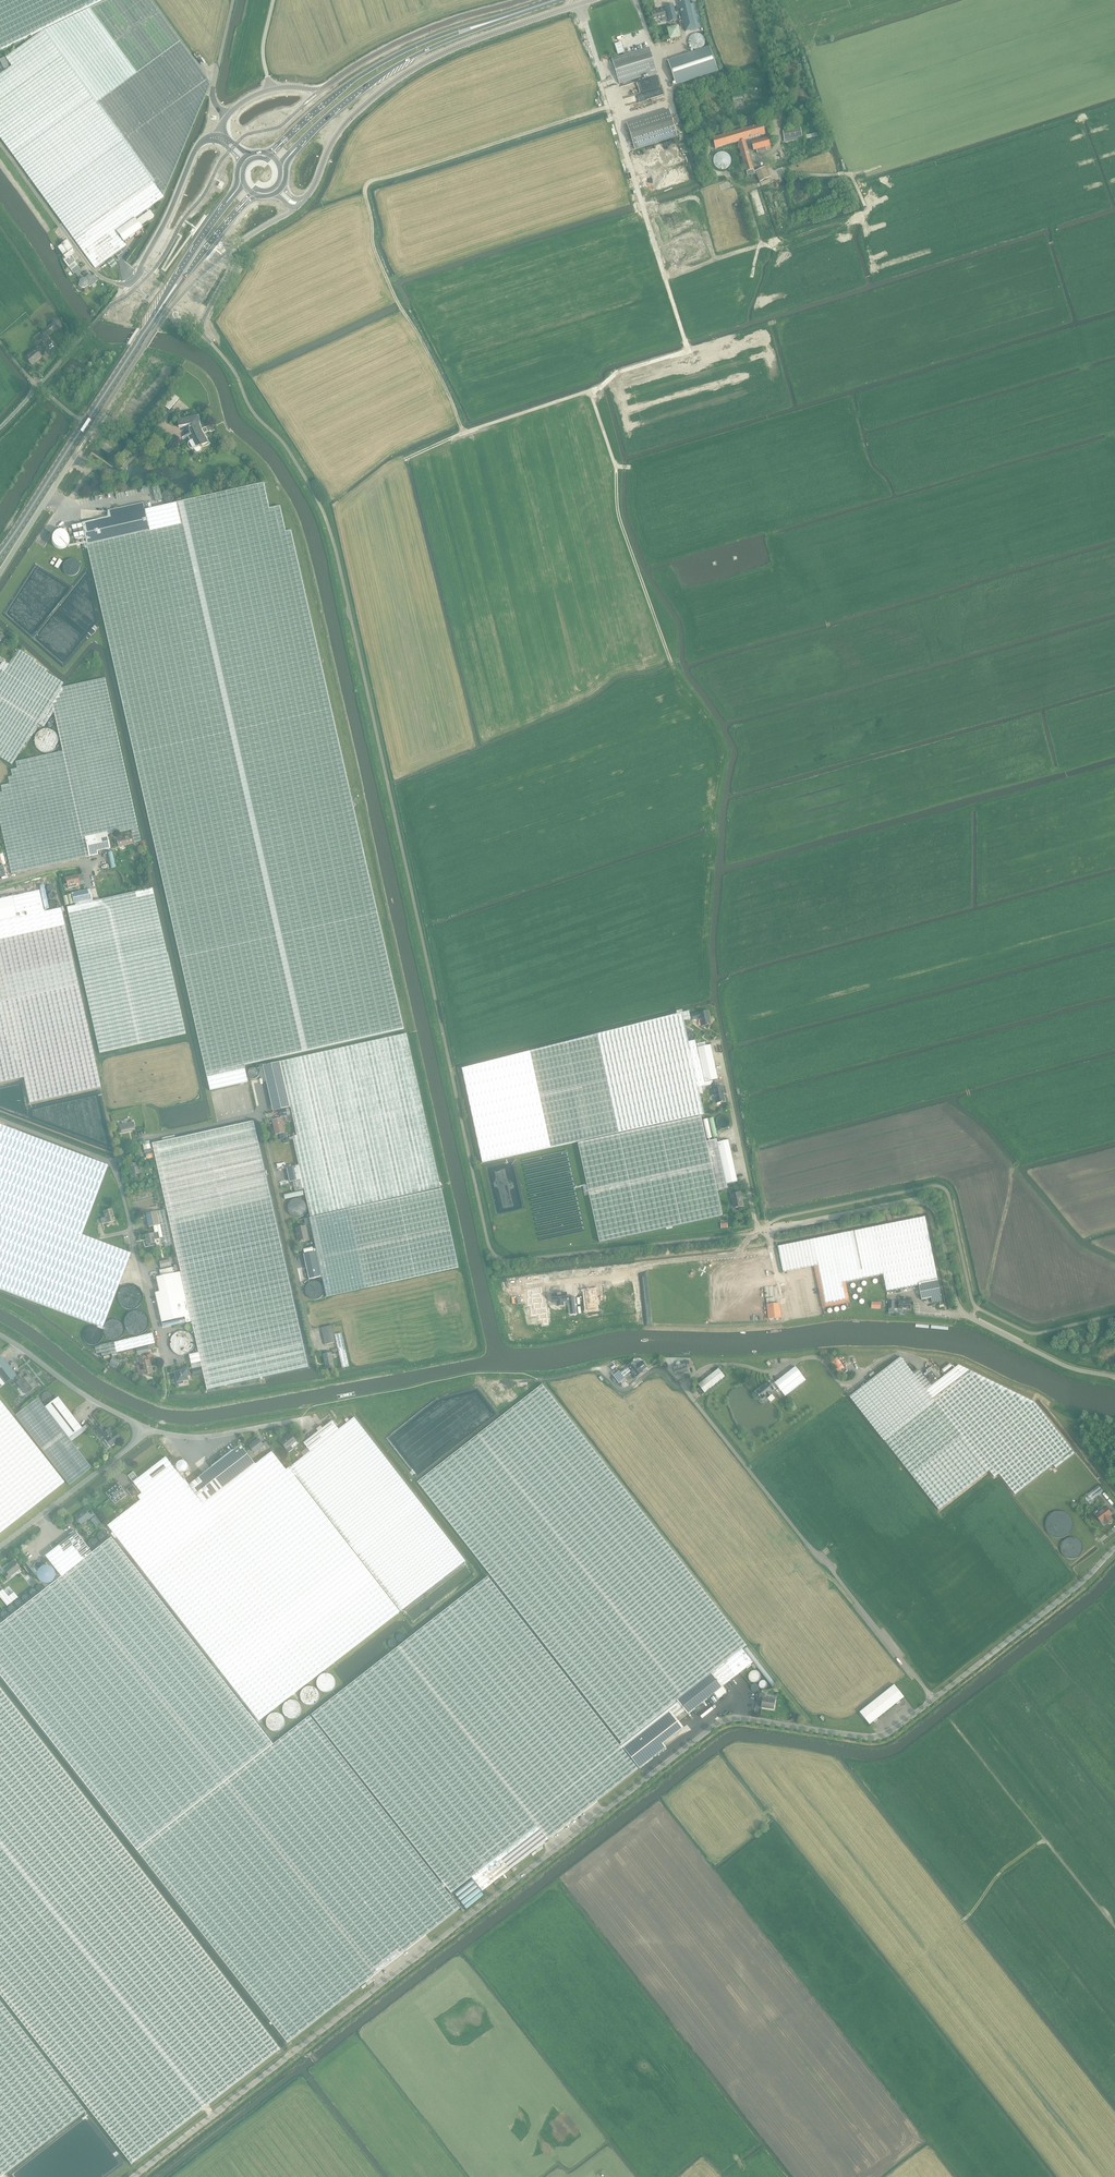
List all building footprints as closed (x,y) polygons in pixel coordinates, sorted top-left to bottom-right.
[(141,226),(154,217),(150,211),(144,215),(142,213),(164,197),(163,196),(189,135),(205,98),(211,83),(150,0),(108,0),(43,31),(6,57),(12,66),(0,74),(0,138),(11,153),(50,207),(95,268),(126,245),(123,242),(142,228),(141,226)] [(41,28),(103,0),(0,0),(0,50),(41,28)] [(702,28),(696,3),(690,5),(689,0),(677,0),(677,1),(678,1),(686,32),(702,28)] [(669,22),(677,20),(673,5),(665,7),(669,22)] [(663,21),(667,20),(664,10),(651,13),(653,21),(662,19),(663,21)] [(670,39),(681,37),(678,26),(668,29),(670,39)] [(704,37),(703,36),(702,35),(700,34),(699,34),(697,33),(695,33),(694,34),(692,35),(691,36),(690,37),(689,38),(689,40),(689,41),(689,43),(689,45),(690,46),(691,47),(692,48),(693,49),(695,50),(697,50),(698,50),(700,49),(701,49),(703,48),(704,46),(704,45),(705,44),(705,42),(705,40),(705,39),(704,37)] [(709,47),(668,61),(676,85),(718,72),(709,47)] [(619,84),(657,72),(649,48),(612,59),(619,84)] [(0,60),(0,61),(4,69),(9,66),(4,58),(0,60)] [(669,110),(627,124),(635,149),(677,136),(669,110)] [(745,140),(765,134),(762,124),(712,138),(715,148),(737,142),(746,172),(747,176),(754,174),(745,140)] [(785,140),(802,137),(800,128),(783,131),(785,140)] [(806,139),(818,136),(817,133),(809,135),(808,130),(803,131),(804,136),(805,136),(806,139)] [(766,147),(770,146),(768,138),(751,143),(753,151),(756,150),(757,153),(767,151),(766,147)] [(730,155),(729,154),(727,153),(726,152),(724,151),(722,151),(721,151),(719,152),(717,153),(716,154),(715,155),(714,157),(713,158),(713,160),(713,162),(714,163),(715,165),(716,166),(717,168),(718,168),(720,169),(722,169),(724,169),(725,169),(727,168),(728,167),(729,165),(730,164),(731,162),(731,160),(731,159),(731,157),(730,155)] [(760,182),(770,177),(765,167),(755,172),(760,182)] [(68,267),(75,262),(70,256),(71,255),(69,253),(72,250),(66,242),(58,248),(65,259),(63,260),(68,267)] [(117,264),(112,258),(107,262),(111,268),(117,264)] [(89,287),(98,280),(94,275),(91,277),(90,275),(85,278),(82,279),(79,281),(78,285),(81,288),(85,288),(88,286),(88,285),(89,287)] [(46,337),(56,328),(51,323),(41,331),(46,337)] [(39,353),(42,350),(38,345),(35,348),(36,348),(26,357),(32,364),(42,356),(39,353)] [(170,411),(179,399),(173,394),(163,405),(170,411)] [(194,448),(195,450),(196,451),(197,451),(198,451),(199,452),(200,451),(201,451),(202,449),(203,448),(202,446),(202,445),(208,442),(199,425),(197,416),(177,420),(179,427),(189,425),(190,427),(190,428),(191,429),(190,430),(190,432),(182,436),(183,438),(183,439),(188,436),(190,441),(189,441),(189,442),(188,443),(188,444),(188,445),(189,446),(189,447),(190,448),(191,448),(192,448),(194,448)] [(207,1078),(245,1069),(244,1065),(404,1029),(350,795),(291,532),(287,533),(286,528),(281,508),(272,510),(265,483),(177,503),(182,525),(88,546),(180,960),(207,1078)] [(159,484),(151,486),(155,501),(163,500),(159,484)] [(86,536),(88,546),(182,525),(177,503),(149,509),(148,503),(146,502),(144,503),(118,508),(119,515),(109,517),(108,516),(97,519),(96,519),(96,520),(83,523),(83,524),(86,536)] [(83,524),(72,526),(75,539),(86,536),(83,524)] [(118,847),(133,844),(131,836),(128,837),(128,834),(124,835),(125,838),(117,839),(118,847)] [(76,884),(79,884),(77,876),(66,878),(67,886),(68,886),(69,889),(76,887),(76,884)] [(43,911),(39,891),(12,897),(0,899),(0,921),(43,911)] [(43,911),(0,921),(0,1083),(23,1078),(29,1103),(100,1087),(60,909),(44,912),(43,911)] [(691,1015),(692,1021),(700,1019),(701,1026),(711,1025),(709,1016),(709,1011),(698,1014),(691,1015)] [(689,1012),(462,1069),(483,1163),(513,1157),(568,1145),(704,1115),(698,1088),(705,1087),(705,1086),(704,1083),(697,1048),(696,1045),(695,1041),(688,1042),(684,1021),(691,1020),(689,1012)] [(406,1034),(280,1062),(290,1108),(297,1137),(293,1138),(299,1166),(298,1166),(303,1190),(310,1217),(439,1188),(440,1188),(423,1109),(422,1105),(406,1034)] [(698,1048),(697,1048),(704,1083),(717,1080),(710,1045),(706,1046),(698,1048)] [(279,1062),(263,1066),(267,1082),(273,1112),(275,1111),(279,1111),(289,1108),(290,1108),(280,1062),(279,1062)] [(245,1069),(207,1078),(210,1091),(248,1082),(245,1069)] [(716,1103),(725,1101),(723,1091),(722,1087),(718,1088),(717,1083),(710,1085),(713,1094),(714,1094),(716,1103)] [(289,1109),(279,1111),(281,1117),(287,1116),(287,1117),(291,1116),(289,1109)] [(701,1117),(578,1144),(599,1243),(722,1216),(717,1191),(738,1186),(728,1140),(717,1142),(717,1140),(706,1142),(701,1117)] [(282,1119),(273,1121),(276,1135),(279,1134),(281,1139),(287,1137),(286,1131),(284,1132),(282,1119)] [(122,1121),(122,1123),(122,1125),(119,1126),(121,1133),(135,1130),(133,1123),(126,1124),(126,1121),(122,1121)] [(199,1353),(202,1367),(207,1390),(308,1368),(254,1122),(153,1144),(181,1272),(190,1316),(192,1322),(199,1353)] [(102,1328),(130,1253),(81,1235),(107,1166),(100,1162),(0,1125),(0,1289),(102,1328)] [(145,1154),(152,1152),(150,1144),(143,1146),(145,1154)] [(294,1145),(278,1148),(282,1168),(298,1165),(294,1145)] [(132,1179),(140,1177),(139,1174),(142,1173),(141,1170),(138,1170),(136,1164),(129,1165),(132,1179)] [(295,1191),(303,1190),(298,1166),(287,1169),(290,1182),(293,1182),(295,1191)] [(310,1218),(317,1251),(318,1257),(322,1277),(327,1297),(459,1268),(442,1189),(310,1218)] [(734,1208),(743,1206),(742,1200),(741,1200),(739,1192),(731,1194),(734,1208)] [(106,1223),(115,1221),(112,1209),(103,1211),(105,1218),(100,1219),(102,1224),(106,1223)] [(160,1225),(153,1226),(154,1233),(158,1232),(159,1238),(163,1238),(164,1246),(172,1245),(164,1210),(157,1212),(160,1225)] [(149,1227),(153,1226),(160,1225),(157,1212),(146,1214),(149,1227)] [(925,1217),(778,1246),(783,1272),(790,1271),(788,1262),(815,1256),(825,1303),(845,1299),(839,1269),(859,1265),(861,1273),(882,1269),(886,1291),(918,1284),(918,1282),(937,1279),(925,1217)] [(300,1242),(309,1240),(306,1226),(297,1228),(298,1233),(300,1242)] [(159,1239),(159,1238),(158,1232),(154,1233),(151,1233),(151,1234),(145,1236),(147,1245),(155,1244),(155,1240),(159,1239)] [(309,1279),(322,1277),(318,1257),(317,1251),(304,1254),(309,1279)] [(160,1262),(161,1269),(171,1266),(170,1260),(160,1262)] [(186,1323),(192,1322),(190,1316),(181,1272),(174,1274),(173,1268),(160,1270),(161,1277),(157,1278),(160,1292),(155,1293),(162,1323),(185,1317),(186,1323)] [(937,1279),(918,1282),(918,1284),(921,1300),(931,1298),(932,1303),(941,1301),(937,1279)] [(532,1290),(528,1291),(529,1298),(531,1297),(532,1299),(532,1304),(534,1304),(534,1309),(535,1309),(536,1314),(539,1314),(539,1319),(547,1318),(546,1313),(545,1313),(544,1308),(542,1308),(541,1303),(542,1303),(542,1297),(540,1297),(540,1293),(533,1294),(532,1290)] [(585,1301),(586,1305),(587,1310),(596,1309),(596,1304),(598,1303),(597,1299),(595,1299),(594,1291),(585,1292),(586,1301),(585,1301)] [(557,1294),(552,1294),(553,1303),(557,1303),(557,1306),(558,1306),(563,1305),(564,1305),(563,1302),(567,1302),(567,1301),(569,1301),(570,1314),(576,1314),(574,1297),(569,1297),(569,1298),(567,1298),(566,1293),(561,1293),(561,1292),(557,1293),(557,1294)] [(899,1302),(894,1302),(894,1301),(889,1301),(888,1309),(894,1309),(898,1309),(898,1310),(910,1310),(910,1302),(899,1301),(899,1302)] [(781,1318),(779,1303),(767,1305),(768,1319),(781,1318)] [(325,1345),(335,1343),(332,1326),(322,1328),(325,1345)] [(116,1353),(147,1346),(154,1344),(152,1333),(94,1348),(96,1354),(101,1353),(101,1357),(111,1354),(112,1357),(117,1356),(116,1353)] [(349,1366),(342,1333),(335,1335),(342,1368),(349,1366)] [(192,1369),(202,1367),(199,1353),(189,1355),(192,1369)] [(327,1369),(334,1367),(331,1353),(324,1354),(327,1369)] [(2,1386),(15,1376),(0,1356),(0,1388),(2,1386)] [(141,1365),(136,1366),(138,1376),(142,1375),(146,1374),(151,1373),(152,1373),(149,1360),(146,1360),(145,1357),(138,1359),(138,1362),(140,1362),(141,1365)] [(110,1362),(118,1366),(120,1362),(112,1358),(110,1362)] [(635,1361),(628,1367),(636,1377),(640,1374),(639,1373),(646,1367),(642,1361),(637,1365),(635,1361)] [(677,1367),(673,1368),(676,1377),(688,1373),(687,1369),(690,1367),(688,1361),(685,1362),(686,1364),(681,1366),(680,1362),(679,1362),(678,1362),(677,1362),(676,1363),(676,1364),(677,1367)] [(807,1380),(796,1366),(775,1382),(786,1396),(807,1380)] [(176,1377),(174,1377),(176,1384),(183,1383),(182,1381),(188,1379),(187,1375),(189,1375),(188,1368),(182,1369),(180,1370),(180,1369),(179,1369),(180,1371),(175,1372),(176,1377)] [(697,1390),(698,1390),(702,1395),(725,1377),(718,1369),(698,1385),(700,1388),(697,1390)] [(619,1371),(613,1375),(619,1383),(625,1379),(619,1371)] [(21,1374),(16,1378),(18,1381),(16,1382),(26,1394),(28,1392),(29,1393),(37,1387),(33,1381),(32,1382),(28,1376),(25,1378),(21,1374)] [(772,1394),(770,1392),(773,1389),(768,1383),(761,1389),(760,1388),(757,1391),(757,1392),(756,1392),(761,1399),(766,1396),(767,1398),(772,1394)] [(622,1743),(677,1700),(686,1693),(742,1649),(746,1645),(542,1385),(418,1482),(622,1743)] [(57,1397),(44,1407),(69,1439),(82,1429),(57,1397)] [(91,1468),(69,1439),(44,1407),(38,1398),(15,1415),(69,1485),(91,1468)] [(64,1482),(0,1401),(0,1532),(64,1482)] [(310,1452),(303,1457),(290,1467),(295,1475),(329,1519),(400,1611),(465,1561),(432,1519),(354,1418),(338,1429),(310,1452)] [(303,1443),(307,1449),(310,1452),(338,1429),(332,1421),(303,1443)] [(110,1446),(120,1439),(116,1434),(114,1436),(108,1429),(105,1432),(101,1426),(96,1430),(101,1437),(102,1436),(110,1446)] [(291,1446),(296,1441),(291,1434),(287,1437),(287,1438),(281,1443),(289,1453),(293,1449),(291,1446)] [(266,1449),(269,1453),(272,1452),(270,1448),(265,1442),(262,1444),(259,1439),(250,1446),(255,1453),(260,1449),(262,1452),(266,1449)] [(204,1503),(255,1464),(240,1445),(190,1484),(204,1503)] [(293,1476),(295,1475),(290,1467),(286,1470),(272,1452),(269,1453),(255,1464),(204,1503),(330,1666),(399,1613),(293,1476)] [(145,1508),(183,1479),(166,1457),(133,1483),(141,1494),(137,1497),(140,1501),(145,1508)] [(184,1478),(183,1479),(145,1508),(140,1501),(107,1527),(174,1613),(175,1612),(259,1721),(330,1666),(204,1503),(190,1484),(189,1485),(184,1478)] [(118,1484),(106,1493),(112,1501),(120,1495),(123,1498),(126,1496),(124,1492),(125,1492),(118,1484)] [(139,1492),(133,1485),(127,1490),(132,1497),(139,1492)] [(1099,1486),(1087,1495),(1091,1500),(1103,1491),(1099,1486)] [(1109,1524),(1110,1524),(1111,1524),(1112,1523),(1112,1522),(1111,1521),(1113,1520),(1109,1516),(1112,1514),(1107,1507),(1096,1515),(1101,1522),(1104,1520),(1107,1524),(1108,1524),(1109,1524)] [(92,1511),(89,1514),(85,1508),(81,1512),(82,1512),(75,1517),(77,1519),(81,1524),(87,1519),(89,1517),(90,1519),(96,1515),(92,1511)] [(47,1555),(63,1575),(63,1576),(92,1553),(77,1532),(47,1555)] [(92,1553),(63,1576),(63,1575),(0,1624),(0,1674),(137,1850),(288,2043),(460,1908),(444,1888),(446,1886),(443,1882),(441,1884),(309,1716),(273,1744),(255,1720),(181,1624),(113,1537),(92,1553)] [(10,1576),(20,1569),(15,1561),(8,1567),(7,1566),(4,1569),(6,1572),(3,1575),(8,1580),(11,1577),(10,1576)] [(676,1717),(685,1710),(677,1700),(622,1743),(620,1745),(488,1576),(311,1714),(443,1882),(446,1886),(451,1893),(472,1877),(537,1829),(546,1841),(638,1769),(622,1748),(623,1748),(670,1711),(676,1717)] [(7,1606),(18,1597),(14,1592),(8,1596),(3,1590),(0,1592),(0,1597),(7,1606)] [(714,1693),(723,1686),(753,1663),(742,1649),(686,1693),(677,1700),(685,1710),(688,1714),(714,1693)] [(860,1712),(859,1712),(865,1719),(870,1725),(904,1697),(894,1684),(860,1711),(860,1712)] [(727,1692),(723,1686),(714,1693),(718,1698),(727,1692)] [(129,2161),(131,2163),(279,2049),(278,2046),(0,1688),(0,1994),(129,2161)] [(762,1701),(761,1707),(765,1708),(765,1707),(773,1708),(775,1699),(765,1698),(765,1694),(759,1693),(758,1700),(762,1701)] [(684,1727),(676,1717),(670,1711),(623,1748),(639,1768),(666,1747),(663,1743),(684,1727)] [(483,1891),(546,1841),(537,1829),(472,1877),(483,1891)] [(85,2111),(0,2001),(0,2176),(85,2111)]
